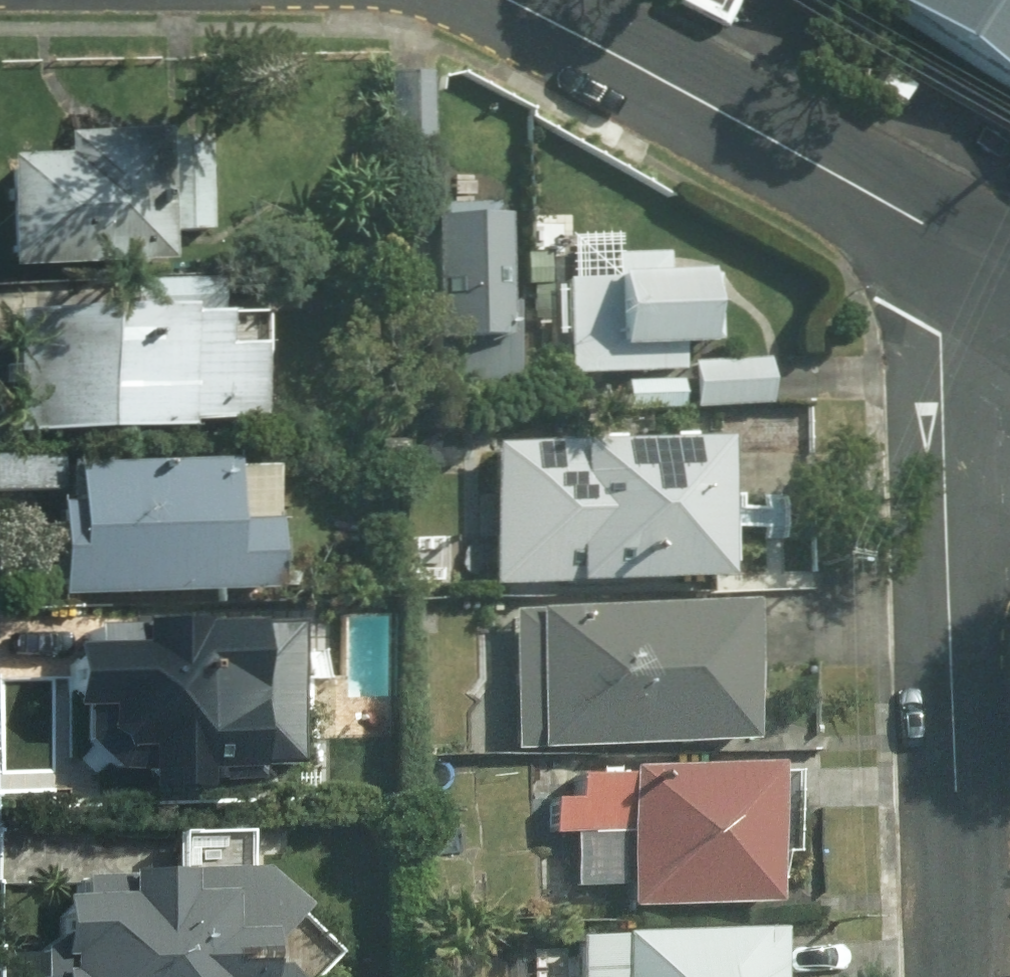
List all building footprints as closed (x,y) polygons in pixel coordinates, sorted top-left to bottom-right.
[(1009,85),(1009,0),(877,0),(1009,85)] [(436,68),(392,68),(394,144),(438,142),(436,68)] [(71,147),(12,150),(15,261),(177,258),(176,226),(214,225),(212,136),(173,137),(172,120),(70,123),(71,147)] [(493,203),(431,204),(435,383),(483,382),(483,396),(514,395),(511,300),(504,301),(502,214),(494,214),(493,203)] [(570,276),(564,276),(567,373),(680,370),(680,343),(721,342),(719,273),(705,274),(705,268),(667,269),(666,250),(619,252),(619,234),(570,236),(570,276)] [(548,250),(525,251),(526,284),(533,284),(534,318),(549,318),(548,250)] [(225,272),(137,276),(138,304),(226,300),(225,272)] [(192,304),(14,309),(17,430),(267,423),(264,313),(192,315),(192,304)] [(770,404),(767,357),(691,360),(694,407),(770,404)] [(682,408),(681,377),(624,379),(626,410),(682,408)] [(493,434),(494,576),(732,570),(729,428),(493,434)] [(413,434),(384,434),(381,460),(411,462),(413,434)] [(0,446),(0,488),(67,487),(66,445),(0,446)] [(68,579),(68,591),(284,586),(280,454),(81,459),(83,496),(66,497),(68,539),(56,547),(57,568),(68,579)] [(518,605),(520,744),(758,732),(751,594),(518,605)] [(266,763),(263,613),(208,615),(208,611),(145,611),(146,617),(100,618),(101,639),(78,638),(79,699),(90,699),(91,733),(121,765),(154,764),(154,783),(213,783),(212,763),(266,763)] [(782,898),(784,758),(636,761),(636,771),(582,770),(582,794),(558,794),(557,829),(580,830),(580,840),(568,840),(545,851),(544,895),(580,895),(580,881),(635,881),(635,896),(782,898)] [(345,948),(304,906),(310,900),(267,861),(252,862),(252,826),(183,828),(183,865),(86,868),(86,891),(70,891),(71,929),(46,947),(47,976),(313,976),(345,948)] [(784,922),(627,927),(627,932),(583,933),(584,976),(785,976),(784,922)]
